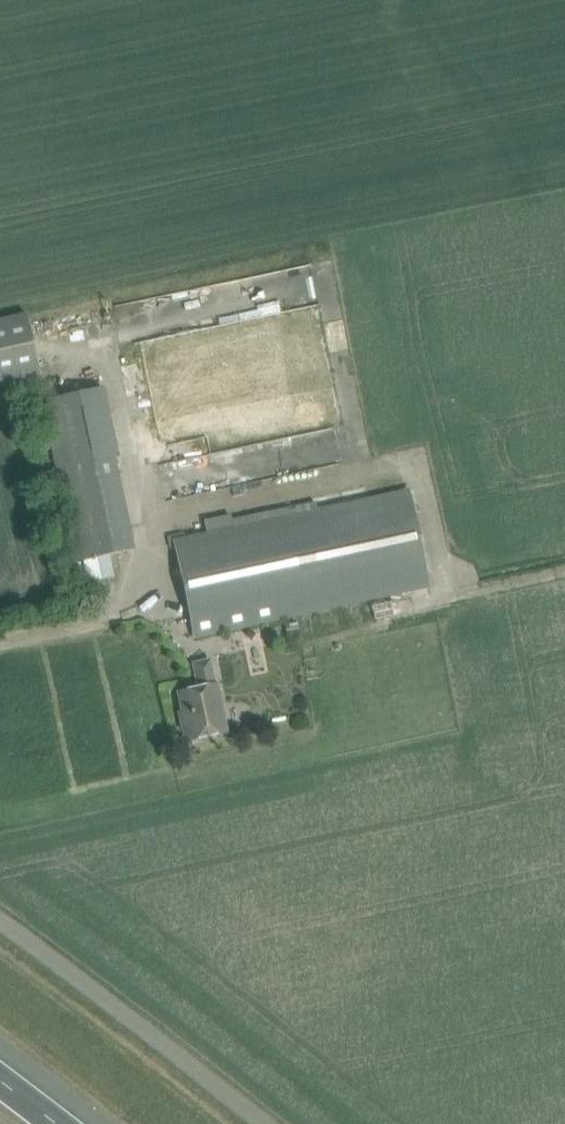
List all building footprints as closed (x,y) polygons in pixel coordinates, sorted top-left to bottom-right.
[(0,320),(0,385),(40,376),(26,315),(0,320)] [(133,550),(129,528),(114,459),(118,459),(104,390),(43,403),(72,540),(77,562),(92,559),(93,561),(95,560),(95,558),(133,550)] [(410,493),(175,541),(195,637),(429,588),(410,493)] [(300,638),(296,623),(284,626),(288,641),(300,638)] [(187,741),(208,737),(226,733),(216,686),(215,686),(209,661),(194,665),(198,684),(201,684),(202,689),(180,694),(184,713),(181,714),(187,741)]
